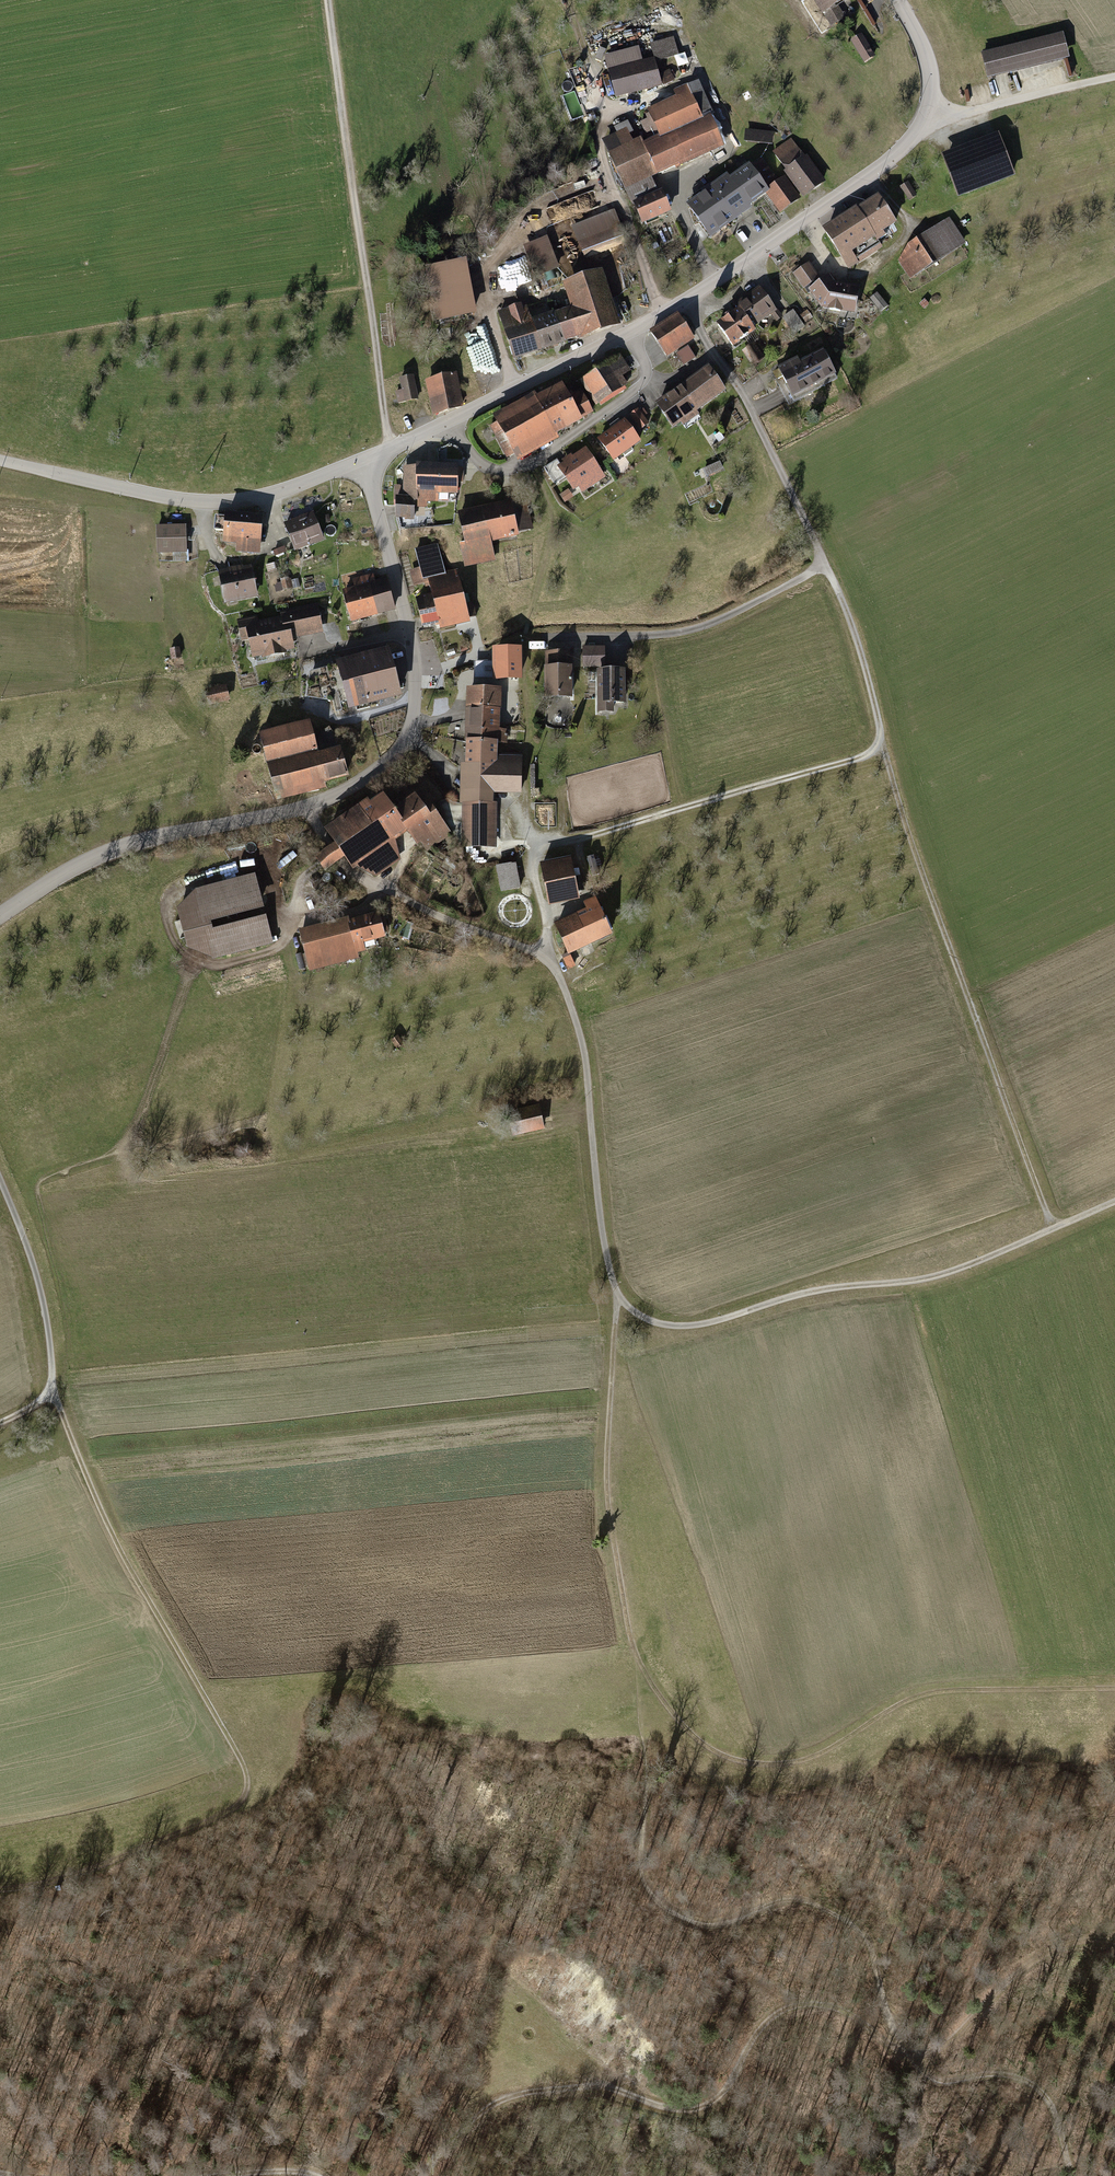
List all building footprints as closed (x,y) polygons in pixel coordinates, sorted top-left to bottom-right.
[(831,26),(846,17),(838,5),(847,0),(814,0),(831,26)] [(850,41),(864,65),(877,57),(863,33),(850,41)] [(981,53),(988,79),(1070,59),(1064,33),(981,53)] [(605,56),(616,98),(662,87),(656,62),(678,56),(674,38),(651,43),(655,58),(643,61),(639,47),(605,56)] [(656,138),(644,143),(657,176),(725,148),(697,82),(674,91),(677,97),(648,110),(649,114),(646,116),(648,119),(640,123),(645,135),(653,131),(656,138)] [(748,89),(741,93),(746,102),(753,99),(748,89)] [(652,178),(657,176),(644,143),(642,139),(633,142),(631,137),(634,136),(628,122),(614,128),(617,134),(604,140),(631,205),(633,204),(643,226),(673,214),(663,190),(658,192),(652,178)] [(775,134),(746,129),(743,143),(772,148),(775,134)] [(941,156),(956,199),(1016,177),(1000,134),(941,156)] [(785,173),(804,199),(826,181),(807,156),(805,158),(791,139),(773,154),(787,172),(785,173)] [(750,164),(731,177),(752,207),(767,196),(780,214),(800,199),(785,178),(778,182),(761,159),(751,166),(750,164)] [(753,208),(752,207),(731,177),(728,173),(706,188),(703,185),(684,199),(712,238),(753,208)] [(900,188),(909,202),(917,198),(908,183),(900,188)] [(879,194),(858,207),(879,241),(897,231),(894,227),(898,224),(879,194)] [(883,247),(879,241),(858,207),(823,229),(848,269),(883,247)] [(614,210),(571,227),(584,259),(620,245),(618,239),(624,237),(614,210)] [(898,263),(910,281),(967,244),(950,219),(908,246),(898,263)] [(557,235),(564,252),(575,247),(568,230),(557,235)] [(535,278),(559,269),(548,237),(524,246),(535,278)] [(425,267),(436,322),(478,314),(467,259),(425,267)] [(809,289),(822,308),(856,313),(860,287),(837,283),(831,275),(822,281),(810,263),(793,274),(805,292),(809,289)] [(570,306),(555,311),(566,344),(620,326),(602,271),(563,283),(570,306)] [(736,306),(738,308),(754,330),(773,317),(777,322),(783,317),(760,287),(736,306)] [(870,300),(881,313),(888,307),(877,294),(870,300)] [(918,303),(923,310),(930,306),(925,298),(918,303)] [(513,361),(566,344),(555,311),(531,319),(526,302),(497,311),(513,361)] [(733,346),(754,330),(738,308),(716,324),(733,346)] [(796,335),(805,328),(792,312),(783,319),(796,335)] [(801,316),(806,324),(813,319),(808,312),(801,316)] [(651,334),(667,357),(694,338),(678,315),(651,334)] [(849,323),(841,321),(840,328),(848,330),(849,323)] [(838,375),(825,349),(813,355),(807,343),(801,346),(807,358),(801,361),(799,357),(778,367),(793,397),(838,375)] [(676,355),(684,366),(696,358),(688,347),(676,355)] [(742,352),(750,365),(756,361),(748,349),(742,352)] [(620,355),(580,380),(595,404),(599,402),(601,405),(627,389),(625,386),(627,385),(620,374),(629,369),(620,355)] [(709,364),(682,384),(700,409),(728,390),(709,364)] [(458,375),(426,380),(432,414),(463,408),(462,404),(458,375)] [(397,405),(419,400),(414,376),(399,379),(402,390),(395,392),(397,405)] [(535,392),(493,416),(497,423),(490,427),(508,458),(515,454),(518,461),(560,437),(558,432),(593,412),(580,389),(569,395),(562,382),(537,396),(535,392)] [(698,411),(700,409),(682,384),(655,403),(674,428),(682,422),(684,426),(701,414),(698,411)] [(629,415),(639,428),(648,420),(638,408),(629,415)] [(624,418),(598,438),(614,460),(623,453),(625,456),(634,450),(632,447),(641,440),(624,418)] [(564,462),(558,466),(574,489),(579,486),(583,492),(607,476),(587,447),(573,456),(572,453),(562,460),(564,462)] [(459,463),(416,461),(416,466),(403,465),(403,485),(394,485),(394,496),(396,496),(395,517),(413,518),(414,506),(427,507),(427,500),(448,501),(449,493),(458,494),(458,484),(462,484),(463,468),(459,468),(459,463)] [(703,468),(705,476),(721,471),(719,463),(703,468)] [(560,495),(565,502),(573,497),(569,490),(560,495)] [(511,500),(458,511),(464,542),(460,543),(465,566),(497,559),(493,541),(519,536),(518,532),(532,529),(526,499),(512,502),(511,500)] [(629,504),(621,509),(626,518),(634,513),(629,504)] [(284,522),(295,551),(326,540),(316,511),(284,522)] [(263,515),(225,512),(225,516),(215,515),(214,530),(224,531),(223,542),(237,543),(236,552),(260,554),(263,515)] [(185,525),(156,525),(156,552),(172,552),(172,561),(185,561),(185,525)] [(439,623),(440,628),(469,622),(468,618),(477,616),(474,602),(465,604),(459,578),(455,579),(453,570),(446,572),(440,544),(414,549),(419,569),(409,571),(412,585),(430,581),(432,594),(415,598),(422,627),(439,623)] [(219,572),(225,603),(258,597),(252,566),(219,572)] [(343,590),(351,622),(396,611),(388,578),(378,581),(377,577),(365,579),(366,584),(343,590)] [(275,586),(276,592),(301,588),(300,579),(291,580),(291,578),(280,579),(281,586),(275,586)] [(316,603),(279,612),(280,616),(259,621),(257,615),(237,619),(242,641),(249,640),(253,658),(263,655),(264,658),(287,653),(287,650),(295,648),(291,630),(295,629),(297,638),(323,632),(316,603)] [(343,659),(355,708),(402,696),(390,647),(343,659)] [(494,648),(494,679),(522,679),(522,648),(494,648)] [(544,666),(544,698),(573,698),(572,666),(570,666),(570,651),(546,651),(546,666),(544,666)] [(596,665),(596,713),(615,713),(615,703),(626,703),(625,668),(602,668),(602,652),(588,652),(588,665),(596,665)] [(204,690),(208,706),(230,701),(227,685),(204,690)] [(466,687),(466,707),(501,708),(501,688),(466,687)] [(466,707),(465,740),(498,741),(506,741),(506,729),(500,729),(501,708),(466,707)] [(259,731),(276,799),(327,787),(326,781),(348,775),(341,745),(318,750),(310,719),(259,731)] [(497,756),(498,741),(465,740),(464,763),(461,763),(459,803),(463,803),(461,848),(496,849),(498,803),(493,803),(494,793),(521,793),(522,757),(497,756)] [(368,797),(325,827),(335,842),(330,845),(315,856),(326,871),(340,861),(345,857),(354,868),(375,878),(401,859),(394,839),(407,830),(418,845),(422,842),(428,851),(452,834),(428,799),(423,803),(416,792),(395,807),(384,792),(371,801),(368,797)] [(540,862),(549,905),(581,898),(571,855),(540,862)] [(496,865),(501,892),(522,888),(517,862),(496,865)] [(214,962),(274,946),(266,915),(211,930),(208,922),(264,907),(255,873),(195,889),(176,907),(188,949),(214,962)] [(587,909),(554,922),(567,954),(612,935),(596,897),(584,902),(587,909)] [(348,916),(298,930),(310,974),(360,960),(358,953),(366,951),(364,942),(386,936),(385,933),(389,931),(385,916),(381,917),(379,912),(349,920),(348,916)] [(557,955),(560,967),(567,965),(564,953),(557,955)] [(397,1036),(390,1042),(397,1051),(404,1045),(397,1036)] [(508,1114),(513,1137),(546,1130),(541,1107),(508,1114)]
